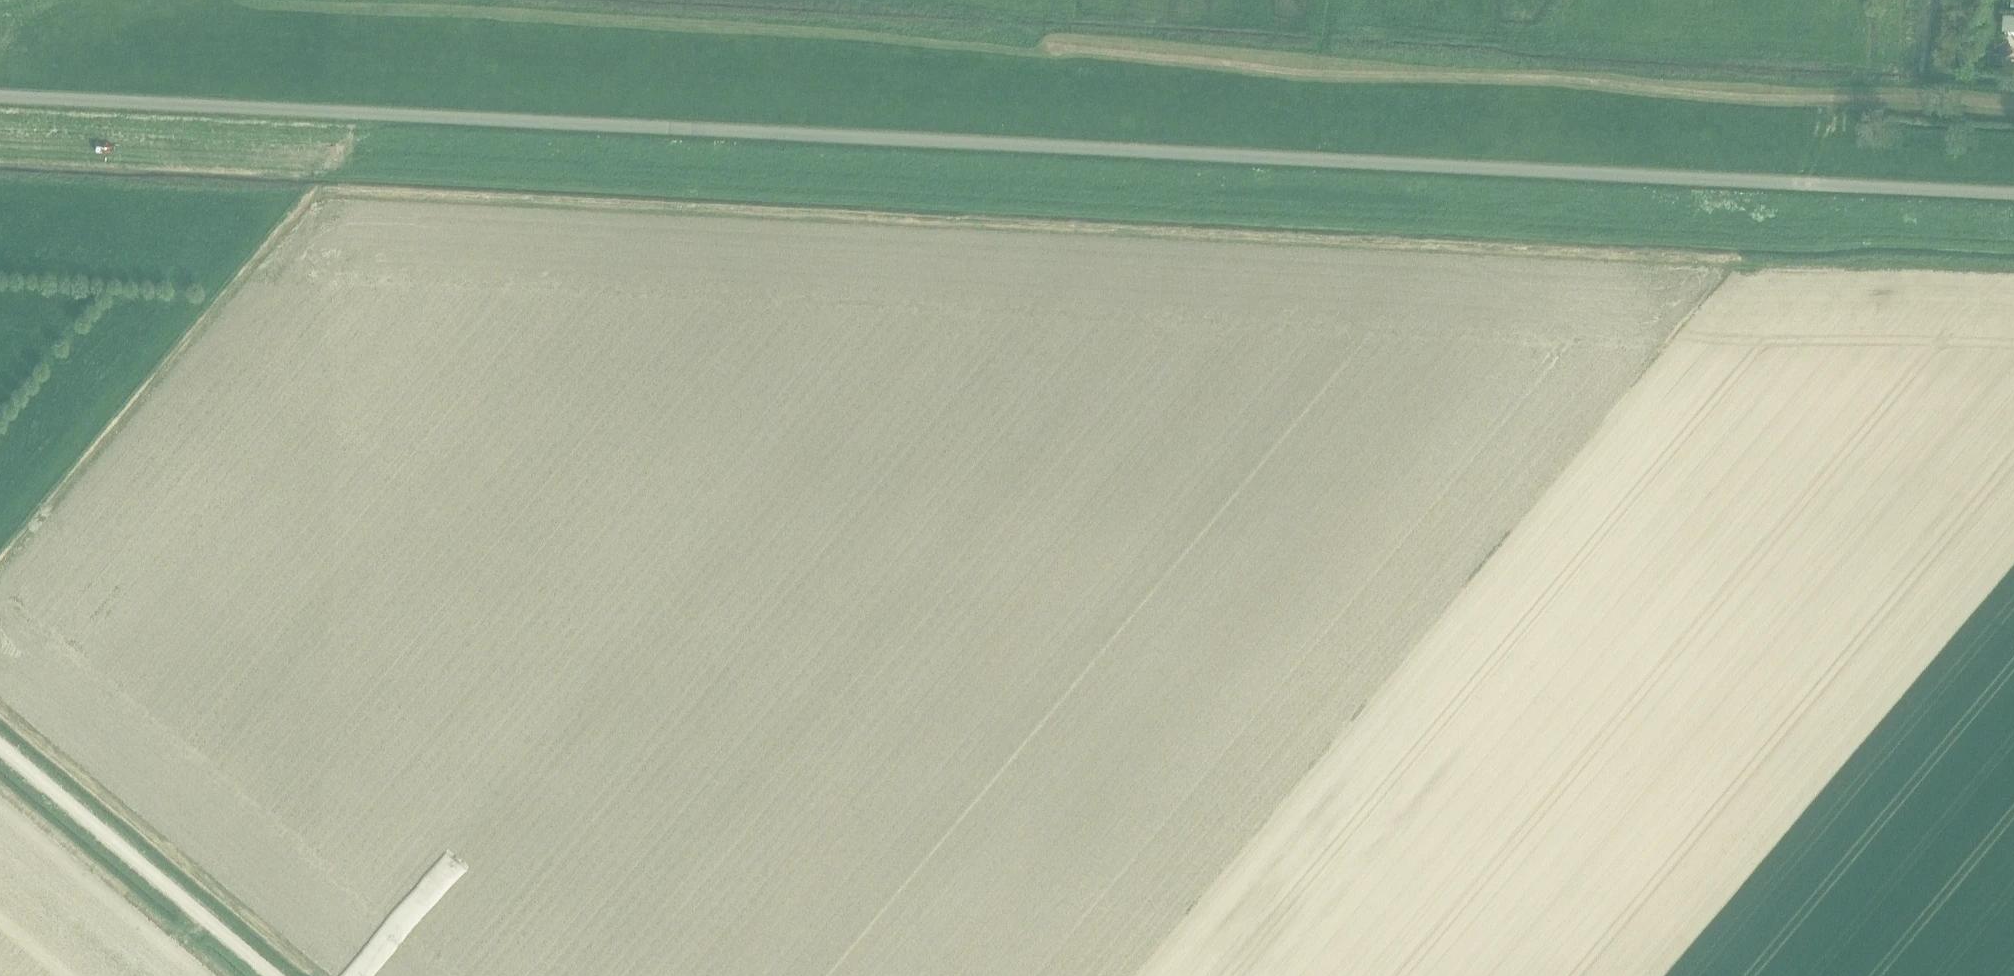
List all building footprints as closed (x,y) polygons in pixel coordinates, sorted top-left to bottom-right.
[(2008,41),(1997,46),(2003,57),(2013,51),(2008,41)]
